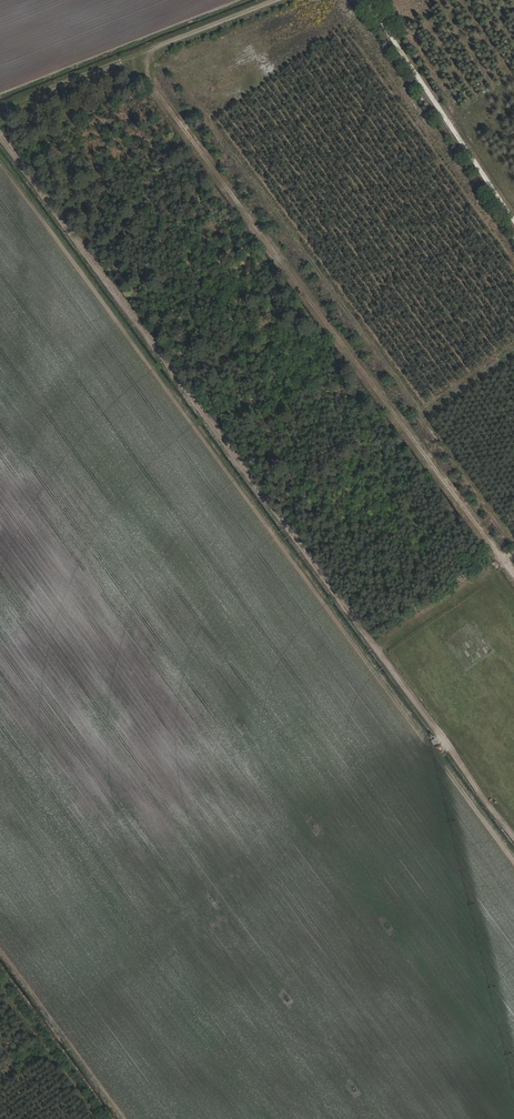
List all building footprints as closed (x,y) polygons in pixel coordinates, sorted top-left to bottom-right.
[(435,747),(439,743),(435,738),(430,741),(435,747)]
